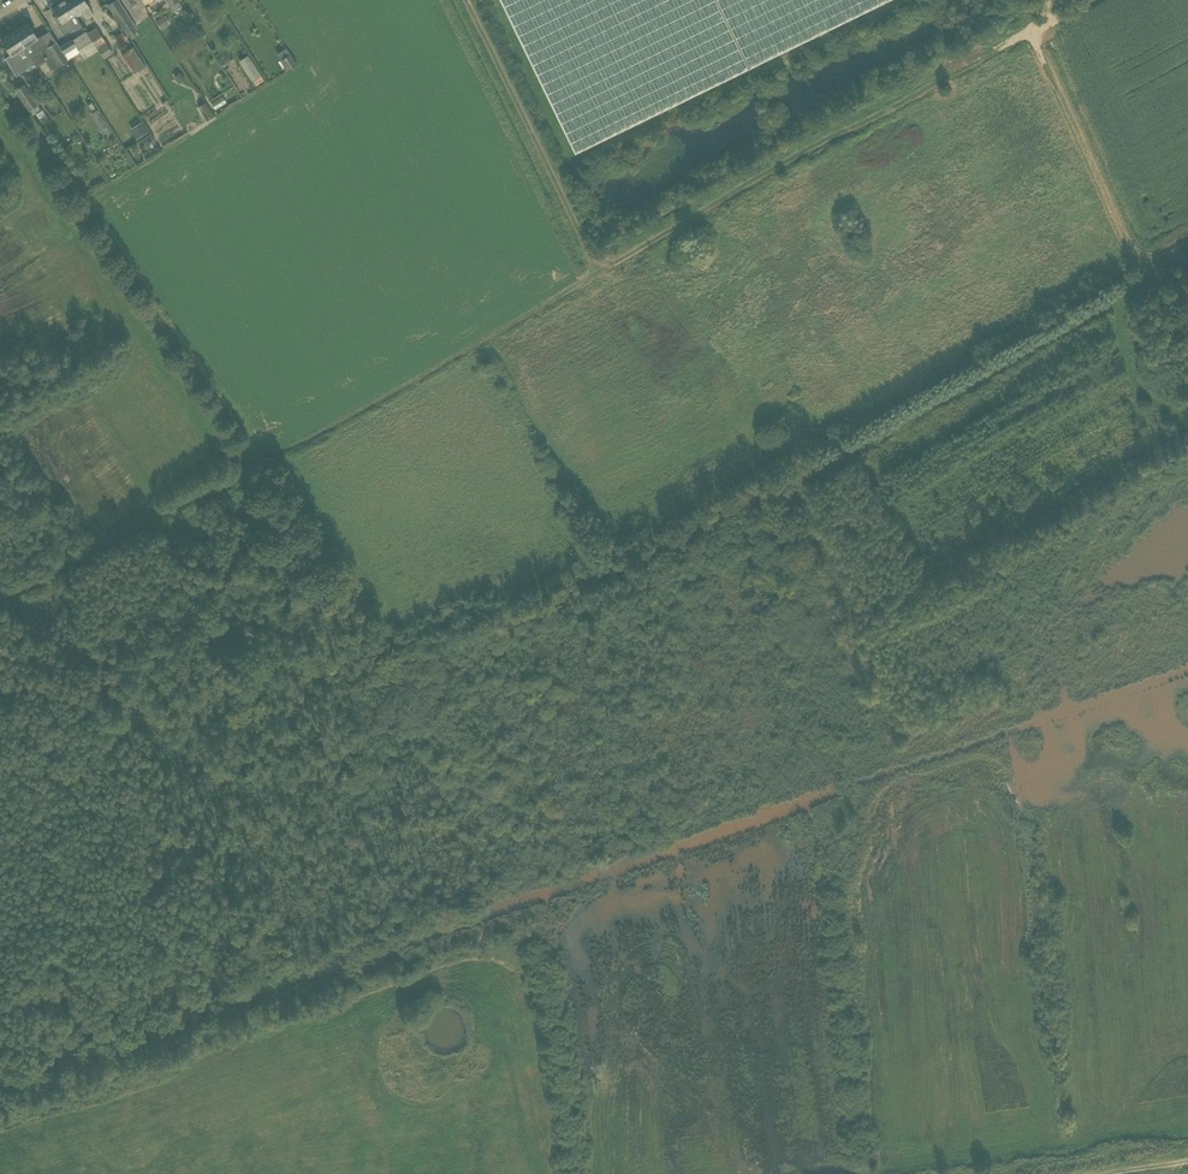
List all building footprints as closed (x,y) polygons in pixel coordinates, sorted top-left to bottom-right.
[(53,7),(52,7),(57,15),(54,17),(65,35),(76,28),(77,30),(83,27),(76,15),(66,0),(63,0),(61,2),(60,0),(56,0),(51,4),(53,7)] [(76,15),(81,11),(86,19),(94,14),(89,6),(85,0),(66,0),(76,15)] [(122,27),(128,35),(137,29),(118,0),(116,0),(108,5),(122,27)] [(577,153),(890,0),(502,0),(577,153)] [(161,29),(170,23),(165,15),(156,21),(161,29)] [(37,38),(28,22),(14,31),(29,55),(30,55),(36,65),(52,55),(47,47),(48,47),(40,36),(37,38)] [(97,27),(87,33),(98,50),(99,49),(105,58),(113,53),(97,27)] [(29,55),(14,31),(1,40),(10,55),(5,58),(16,75),(26,69),(28,71),(36,66),(36,67),(37,67),(36,65),(30,55),(29,55)] [(98,50),(87,33),(86,32),(72,40),(84,59),(98,50)] [(47,47),(52,55),(58,66),(68,60),(56,41),(48,47),(47,47)] [(135,72),(145,65),(133,46),(122,53),(135,72)] [(298,65),(291,55),(281,62),(287,72),(298,65)] [(253,83),(262,77),(253,63),(244,69),(253,83)] [(15,90),(24,102),(32,96),(23,84),(15,90)] [(198,107),(207,121),(214,116),(205,102),(198,107)] [(99,109),(93,112),(106,132),(111,129),(99,109)] [(136,138),(148,130),(141,121),(129,128),(136,138)]
